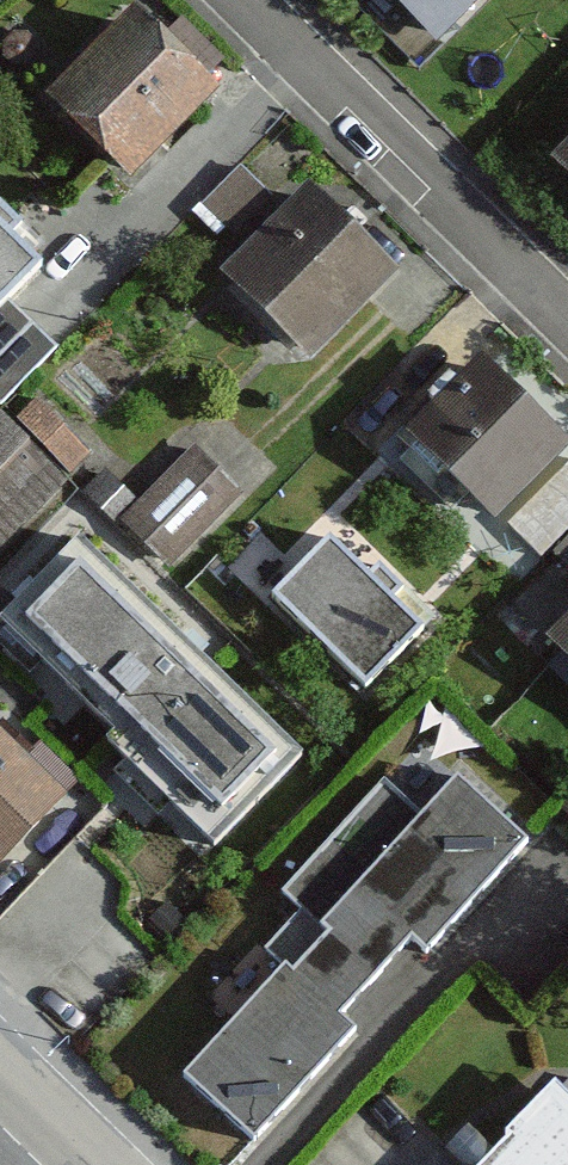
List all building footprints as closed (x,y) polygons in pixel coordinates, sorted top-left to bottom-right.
[(438,52),(490,0),(385,0),(438,52)] [(220,103),(134,18),(49,108),(131,193),(220,103)] [(37,45),(27,37),(12,37),(2,51),(3,63),(14,71),(27,71),(37,59),(37,45)] [(549,160),(567,179),(567,142),(549,160)] [(240,252),(282,211),(255,186),(242,174),(237,170),(199,208),(240,252)] [(396,273),(308,185),(282,211),(240,252),(220,273),(308,361),(396,273)] [(52,347),(4,300),(37,266),(9,239),(20,228),(0,208),(0,400),(52,347)] [(492,521),(565,447),(477,361),(404,435),(492,521)] [(35,399),(16,419),(71,472),(90,452),(35,399)] [(0,419),(0,546),(64,479),(0,419)] [(191,447),(121,518),(170,566),(240,495),(219,475),(191,447)] [(507,525),(540,557),(567,529),(567,463),(507,525)] [(555,552),(567,566),(567,539),(555,552)] [(77,540),(0,619),(0,624),(113,733),(104,742),(213,846),(301,755),(77,540)] [(417,632),(328,541),(273,595),(363,686),(417,632)] [(543,643),(567,668),(567,617),(543,643)] [(62,797),(0,736),(0,860),(62,797)] [(330,936),(373,976),(409,937),(425,952),(524,845),(456,783),(421,819),(386,786),(285,894),(330,936)] [(185,1075),(253,1137),(351,1032),(335,1017),(373,976),(330,936),(290,979),(282,971),(185,1075)] [(552,1083),(505,1131),(511,1137),(484,1164),(567,1164),(567,1098),(552,1083)]
